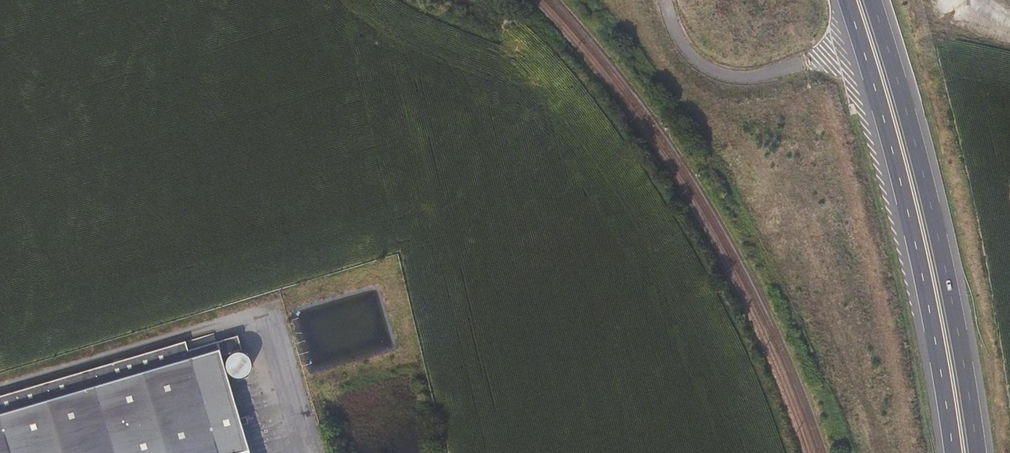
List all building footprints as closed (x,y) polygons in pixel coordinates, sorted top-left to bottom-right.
[(218,361),(241,355),(236,337),(184,353),(179,337),(76,369),(0,393),(0,452),(247,452),(218,361)]
